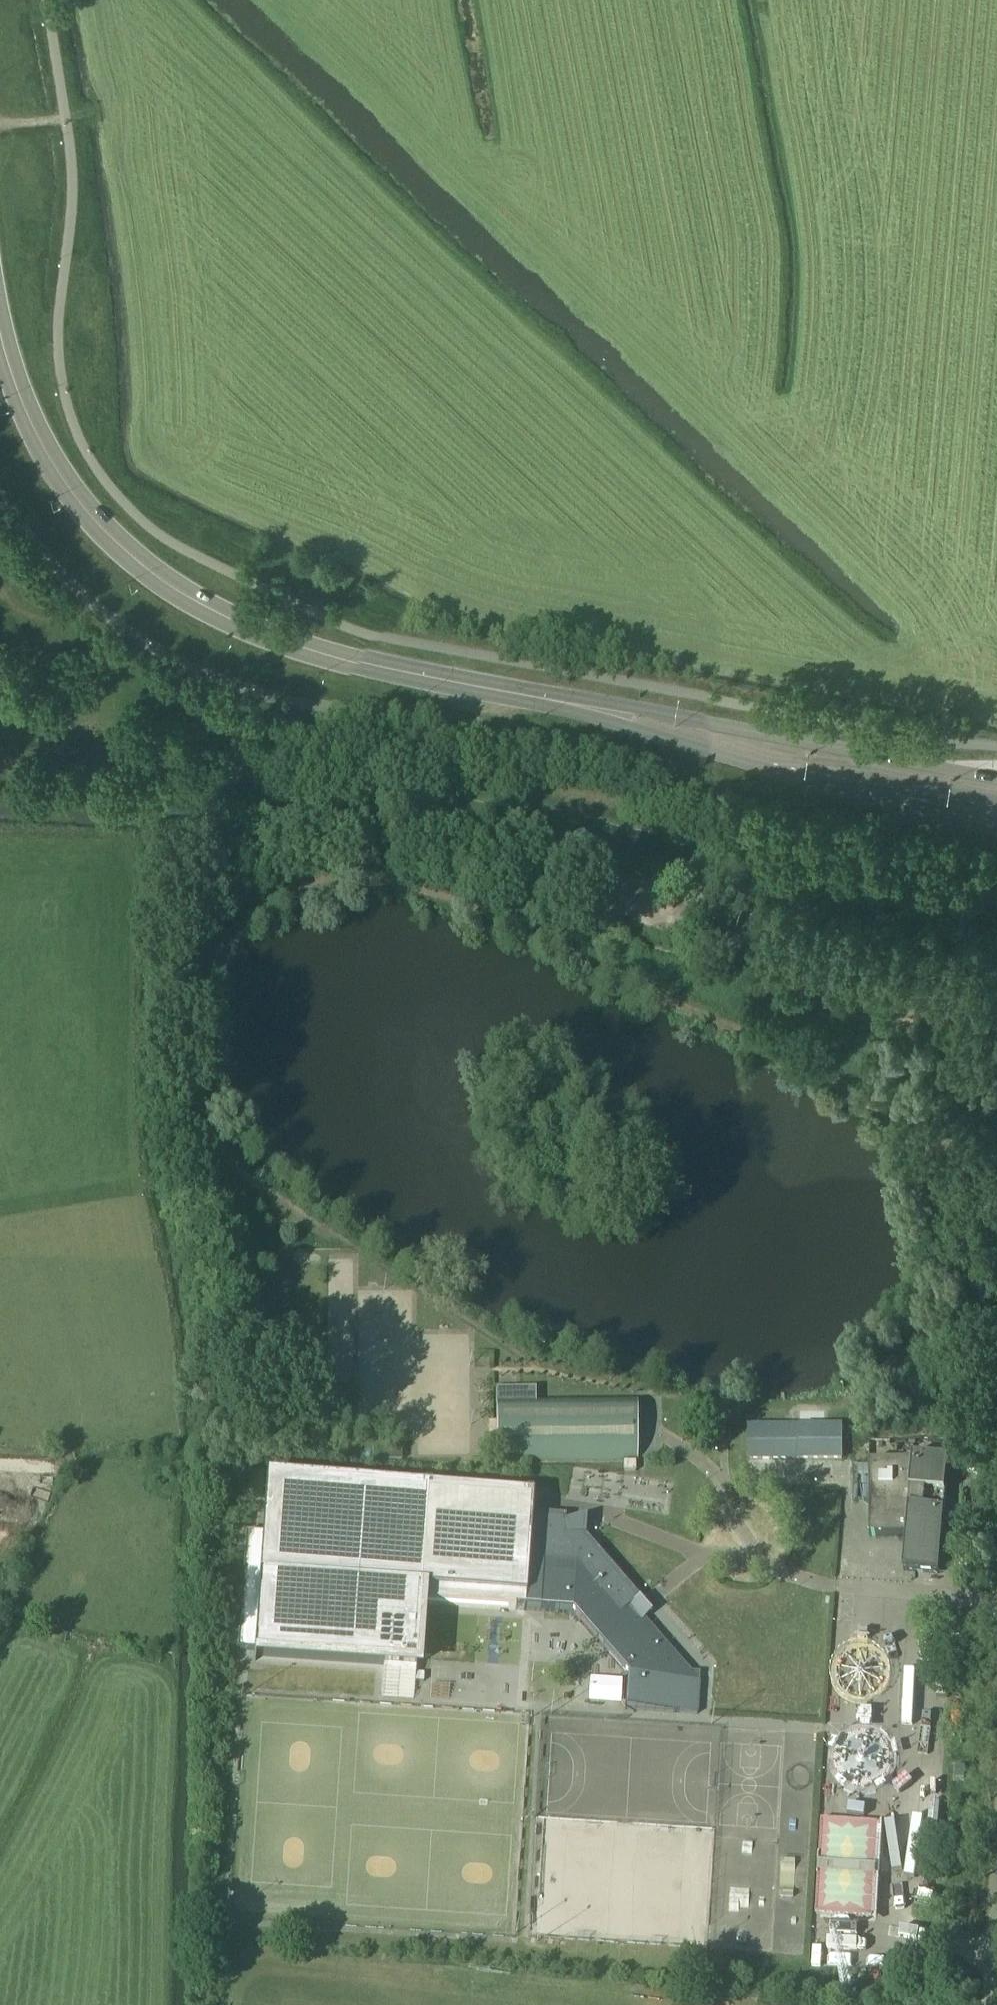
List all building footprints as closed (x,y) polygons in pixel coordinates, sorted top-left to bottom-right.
[(496,1466),(637,1462),(636,1402),(534,1404),(534,1394),(494,1395),(496,1466)] [(750,1429),(750,1461),(842,1460),(842,1428),(750,1429)] [(870,1464),(870,1538),(906,1537),(904,1572),(939,1575),(948,1459),(913,1456),(912,1463),(870,1464)] [(246,1534),(238,1651),(254,1652),(253,1663),(255,1663),(256,1657),(494,1674),(495,1666),(499,1610),(523,1612),(539,1613),(572,1615),(580,1625),(591,1615),(630,1660),(619,1669),(627,1679),(625,1711),(698,1716),(701,1674),(690,1673),(686,1668),(687,1668),(645,1620),(652,1614),(639,1600),(640,1599),(589,1541),(588,1530),(587,1522),(587,1518),(579,1519),(566,1522),(566,1517),(535,1515),(532,1515),(532,1511),(533,1497),(486,1494),(462,1492),(266,1479),(265,1501),(262,1535),(246,1534)]
